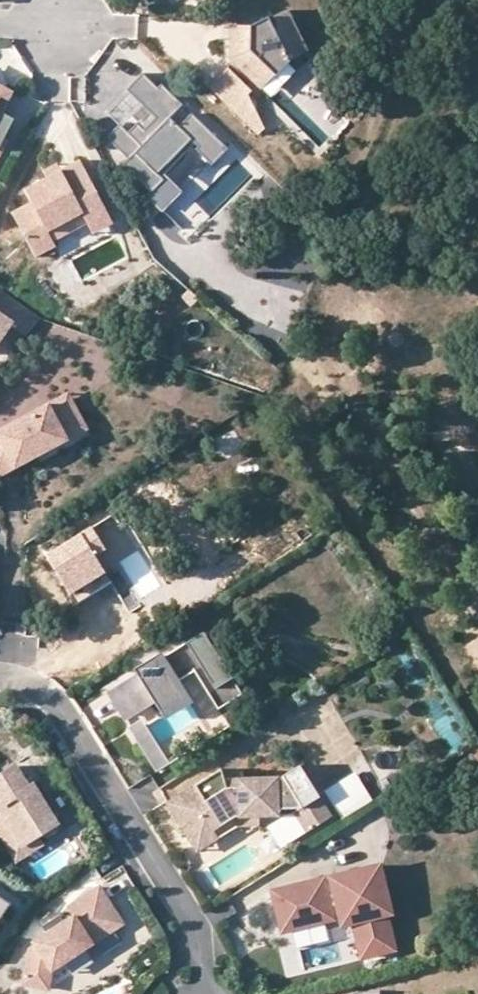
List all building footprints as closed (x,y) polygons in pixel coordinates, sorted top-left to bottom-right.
[(273,26),(267,14),(249,23),(230,23),(230,55),(247,72),(260,59),(274,73),(275,74),(289,60),(289,58),(306,49),(286,7),(273,14),(278,24),(273,26)] [(260,59),(247,72),(261,86),(274,73),(260,59)] [(227,65),(208,85),(232,108),(248,92),(251,88),(227,65)] [(160,81),(156,85),(142,70),(126,87),(139,100),(149,110),(154,115),(143,127),(138,122),(136,120),(127,129),(118,120),(105,134),(127,155),(121,161),(150,189),(162,177),(156,171),(189,137),(193,141),(196,144),(193,146),(210,163),(227,146),(191,110),(178,124),(169,115),(182,102),(160,81)] [(139,100),(126,87),(105,107),(118,120),(139,100)] [(265,126),(248,92),(232,108),(258,133),(265,126)] [(14,117),(0,110),(0,143),(14,117)] [(138,122),(143,127),(154,115),(149,110),(138,122)] [(156,171),(162,177),(150,189),(146,193),(160,207),(180,187),(163,171),(193,141),(189,137),(156,171)] [(25,240),(80,212),(85,222),(106,211),(79,158),(60,168),(45,176),(23,188),(29,200),(10,210),(25,240)] [(60,168),(56,162),(42,169),(45,176),(60,168)] [(111,222),(106,211),(85,222),(91,233),(111,222)] [(51,239),(85,222),(80,212),(25,240),(33,255),(54,244),(51,239)] [(38,316),(0,289),(0,313),(10,320),(7,323),(24,334),(38,316)] [(7,323),(10,320),(0,313),(0,333),(7,323)] [(87,429),(68,394),(48,404),(67,440),(87,429)] [(67,440),(48,404),(0,430),(0,476),(67,440)] [(200,631),(105,690),(120,714),(148,697),(151,701),(160,715),(181,702),(169,684),(193,669),(217,707),(239,693),(200,631)] [(151,701),(148,697),(120,714),(122,718),(151,701)] [(220,767),(166,800),(188,836),(209,823),(212,828),(236,814),(257,813),(290,812),(294,810),(302,805),(314,825),(332,814),(300,762),(279,775),(238,776),(238,784),(226,785),(223,777),(220,767)] [(0,773),(0,806),(20,839),(27,840),(42,831),(49,833),(54,829),(56,822),(32,783),(28,786),(14,764),(0,773)] [(322,787),(337,814),(370,796),(355,769),(322,787)] [(238,784),(238,776),(223,777),(226,785),(238,784)] [(314,825),(302,805),(294,810),(306,830),(314,825)] [(42,831),(27,840),(20,839),(0,806),(0,830),(17,857),(47,839),(42,831)] [(212,828),(209,823),(188,836),(196,849),(237,824),(257,823),(257,813),(236,814),(212,828)] [(281,928),(331,916),(331,914),(338,912),(353,921),(361,955),(393,947),(385,912),(390,911),(378,863),(329,875),(333,888),(325,890),(322,877),(271,889),(281,928)] [(322,877),(325,890),(333,888),(329,875),(322,877)] [(34,940),(27,945),(21,980),(44,984),(48,963),(62,955),(79,944),(111,924),(99,905),(108,900),(98,884),(65,905),(71,914),(63,919),(46,930),(33,938),(34,940)] [(12,902),(0,893),(0,918),(12,902)] [(119,919),(108,900),(99,905),(111,924),(119,919)] [(46,930),(63,919),(59,913),(42,924),(46,930)] [(79,944),(62,955),(69,968),(86,957),(79,944)]
